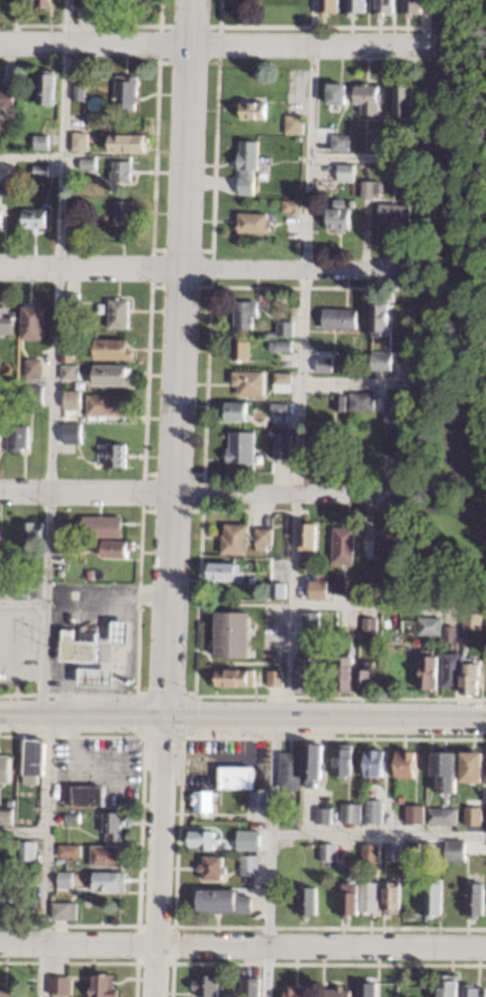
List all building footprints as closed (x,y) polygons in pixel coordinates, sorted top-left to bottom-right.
[(318,16),(319,0),(336,0),(336,12),(326,12),(326,16),(318,16)] [(346,16),(346,0),(365,0),(365,12),(355,12),(355,16),(346,16)] [(373,16),(374,0),(392,0),(391,12),(382,12),(382,17),(373,16)] [(402,16),(403,0),(420,0),(420,12),(410,12),(410,16),(402,16)] [(52,70),(52,73),(54,73),(53,105),(36,104),(37,73),(40,73),(40,70),(52,70)] [(125,75),(125,76),(136,76),(135,102),(133,102),(133,110),(124,110),(124,109),(113,108),(114,74),(125,75)] [(367,84),(377,84),(377,92),(381,92),(380,100),(377,100),(377,114),(359,114),(360,103),(354,103),(354,84),(361,84),(362,82),(367,82),(367,84)] [(84,84),(84,100),(72,99),(73,83),(84,84)] [(345,84),(344,104),(326,103),(327,83),(345,84)] [(412,122),(407,122),(407,118),(403,118),(403,115),(393,115),(393,85),(413,85),(412,122)] [(13,109),(0,108),(0,87),(14,88),(13,109)] [(243,99),(243,100),(264,101),(264,119),(239,118),(240,107),(238,107),(238,99),(243,99)] [(285,115),(302,116),(301,134),(300,134),(284,133),(285,115)] [(382,128),(381,145),(369,144),(370,127),(382,128)] [(398,128),(396,151),(384,151),(386,127),(398,128)] [(85,150),(71,149),(72,132),(86,132),(85,150)] [(47,149),(33,149),(33,134),(47,134),(47,149)] [(143,151),(109,151),(109,134),(144,134),(143,151)] [(348,134),(347,150),(330,149),(330,134),(348,134)] [(257,141),(256,169),(253,169),(252,194),(237,193),(238,169),(237,169),(239,140),(257,141)] [(94,159),(94,169),(79,169),(79,158),(94,159)] [(129,182),(108,182),(108,171),(112,171),(112,161),(129,161),(129,182)] [(352,180),(337,180),(336,164),(352,164),(352,180)] [(46,165),(45,176),(32,176),(32,165),(46,165)] [(379,181),(378,197),(372,196),(372,198),(360,197),(360,180),(379,181)] [(131,223),(113,223),(113,200),(131,200),(131,223)] [(299,215),(289,215),(290,211),(281,211),(281,200),(299,200),(299,215)] [(409,204),(409,222),(377,221),(378,203),(409,204)] [(44,227),(22,227),(22,208),(44,208),(44,227)] [(348,229),(343,229),(343,232),(335,232),(335,229),(327,229),(327,209),(347,209),(348,229)] [(266,219),(269,219),(268,233),(237,233),(237,213),(266,213),(266,219)] [(76,236),(66,236),(66,221),(76,221),(76,236)] [(387,331),(381,331),(381,336),(371,336),(371,330),(370,330),(371,298),(388,298),(387,331)] [(127,327),(108,327),(107,299),(126,299),(127,327)] [(256,316),(250,316),(250,328),(233,328),(233,313),(229,313),(229,309),(233,309),(233,301),(256,301),(256,316)] [(32,304),(32,306),(43,307),(42,340),(21,339),(22,306),(24,307),(24,303),(32,304)] [(13,334),(0,333),(0,306),(8,306),(7,310),(14,310),(13,334)] [(355,309),(355,329),(321,327),(321,308),(355,309)] [(291,335),(276,335),(276,321),(290,321),(291,321),(291,335)] [(126,347),(130,347),(130,358),(94,357),(95,338),(126,339),(126,347)] [(290,340),(290,351),(275,351),(275,340),(290,340)] [(248,360),(231,359),(231,341),(248,341),(248,360)] [(72,361),(60,361),(60,345),(71,346),(72,346),(72,361)] [(390,352),(389,369),(370,369),(370,351),(390,352)] [(331,357),(330,372),(315,371),(316,356),(331,357)] [(39,359),(39,376),(24,375),(24,358),(39,359)] [(125,368),(130,368),(130,385),(93,385),(93,364),(125,364),(125,368)] [(77,379),(60,379),(60,365),(77,365),(77,379)] [(262,395),(236,395),(237,385),(231,385),(231,371),(262,371),(262,395)] [(290,392),(273,391),(273,372),(290,372),(290,392)] [(42,385),(41,404),(26,403),(26,385),(42,385)] [(79,390),(63,390),(63,409),(79,409),(79,390)] [(373,392),(372,411),(347,410),(347,391),(373,392)] [(123,415),(86,414),(86,394),(124,395),(123,415)] [(344,395),(344,410),(333,410),(334,395),(344,395)] [(245,402),(244,420),(224,419),(225,410),(220,410),(220,401),(245,402)] [(286,414),(270,414),(270,403),(286,403),(286,414)] [(80,444),(80,423),(62,423),(62,443),(80,444)] [(28,426),(27,448),(21,447),(21,451),(6,451),(7,425),(28,426)] [(253,463),(225,463),(225,448),(228,448),(228,432),(252,432),(253,432),(253,463)] [(289,434),(288,458),(273,457),(273,433),(289,434)] [(330,433),(330,454),(316,453),(316,450),(308,450),(308,433),(330,433)] [(73,452),(58,453),(58,443),(72,443),(73,452)] [(124,468),(107,468),(107,443),(124,444),(124,468)] [(120,538),(82,537),(82,515),(121,516),(120,538)] [(33,519),(32,522),(42,522),(41,543),(21,542),(22,521),(29,522),(29,519),(33,519)] [(74,523),(73,534),(58,534),(59,522),(74,523)] [(317,523),(316,545),(313,545),(313,549),(298,548),(299,522),(317,523)] [(246,525),(244,554),(219,553),(220,534),(223,534),(223,524),(246,525)] [(353,528),(351,564),(330,563),(332,526),(353,528)] [(271,528),(270,545),(254,544),(254,527),(271,528)] [(392,529),(392,533),(401,533),(400,556),(372,555),(373,531),(381,531),(381,529),(392,529)] [(72,538),(71,553),(56,552),(57,537),(72,538)] [(132,550),(127,549),(126,558),(102,557),(103,539),(133,539),(132,550)] [(362,558),(380,559),(379,579),(360,578),(362,558)] [(238,563),(238,577),(234,577),(234,580),(208,579),(208,576),(206,576),(207,563),(238,563)] [(320,578),(319,595),(305,594),(305,577),(320,578)] [(346,578),(344,593),(330,592),(331,577),(346,578)] [(270,582),(284,582),(284,597),(269,597),(270,582)] [(248,656),(214,655),(215,610),(249,611),(248,656)] [(317,629),(302,628),(302,612),(317,612),(317,629)] [(413,612),(413,617),(416,617),(415,634),(401,633),(402,618),(399,618),(400,612),(413,612)] [(480,628),(480,634),(472,633),(472,628),(462,627),(463,612),(480,613),(479,628),(480,628)] [(440,617),(439,635),(424,634),(424,641),(417,641),(417,634),(416,634),(417,616),(440,617)] [(362,617),(375,617),(375,632),(361,631),(362,617)] [(129,620),(128,643),(112,642),(112,620),(129,620)] [(454,626),(454,641),(443,640),(443,625),(454,626)] [(72,629),(72,640),(78,641),(79,631),(94,632),(94,641),(96,641),(95,662),(60,660),(62,629),(72,629)] [(460,653),(459,687),(440,686),(441,652),(460,653)] [(436,655),(435,688),(418,687),(419,655),(436,655)] [(309,656),(309,661),(313,661),(311,689),(293,688),(294,656),(309,656)] [(352,690),(335,690),(336,657),(353,658),(352,690)] [(479,658),(477,692),(460,691),(462,657),(479,658)] [(11,684),(0,683),(0,659),(11,660),(11,684)] [(373,673),(370,673),(370,693),(356,693),(356,668),(365,668),(365,661),(373,661),(373,673)] [(112,686),(79,685),(79,668),(112,669),(112,686)] [(254,686),(216,686),(216,670),(254,669),(254,686)] [(281,686),(267,686),(267,670),(281,670),(281,686)] [(48,738),(46,775),(27,774),(29,737),(48,738)] [(355,744),(354,773),(350,773),(350,777),(342,777),(342,774),(336,774),(337,743),(355,744)] [(326,744),(325,761),(328,761),(328,769),(325,769),(325,779),(319,779),(318,788),(308,787),(308,777),(305,777),(307,744),(326,744)] [(387,749),(386,783),(372,782),(372,775),(367,775),(368,748),(387,749)] [(417,751),(416,777),(398,776),(399,750),(417,751)] [(459,752),(458,793),(441,792),(441,776),(435,776),(436,751),(459,752)] [(485,752),(485,782),(463,781),(463,751),(485,752)] [(303,753),(302,789),(282,788),(283,753),(303,753)] [(13,782),(0,782),(0,755),(13,755),(13,782)] [(257,767),(257,787),(222,786),(223,767),(257,767)] [(105,806),(74,806),(74,785),(105,786),(105,806)] [(216,812),(197,812),(197,804),(194,804),(194,793),(197,793),(197,790),(216,790),(216,812)] [(269,807),(251,806),(251,792),(269,792),(269,807)] [(362,823),(343,823),(343,803),(363,803),(362,823)] [(384,822),(367,821),(367,805),(384,805),(384,822)] [(427,822),(407,822),(407,805),(428,805),(427,822)] [(333,824),(317,824),(317,807),(333,807),(333,824)] [(459,824),(429,824),(429,807),(459,808),(459,824)] [(484,825),(467,825),(467,807),(484,807),(484,825)] [(15,825),(0,824),(0,808),(15,808),(15,825)] [(38,821),(22,821),(22,809),(38,809),(38,821)] [(124,840),(108,840),(108,832),(104,832),(104,811),(124,811),(124,840)] [(81,822),(67,822),(67,812),(81,812),(81,822)] [(267,844),(251,844),(251,829),(267,829),(267,844)] [(236,849),(259,850),(259,830),(236,830),(236,849)] [(217,850),(203,850),(203,847),(191,847),(191,831),(217,831),(217,850)] [(468,861),(447,861),(448,840),(468,840),(468,861)] [(37,860),(21,860),(21,841),(33,841),(37,841),(37,860)] [(422,858),(406,858),(406,842),(422,842),(422,858)] [(82,858),(60,857),(60,843),(83,843),(82,858)] [(339,861),(321,861),(321,843),(324,843),(340,843),(339,861)] [(125,865),(93,864),(93,844),(125,845),(125,865)] [(382,861),(364,861),(364,844),(382,844),(382,861)] [(404,861),(388,860),(388,846),(404,846),(404,861)] [(225,880),(204,880),(205,871),(201,871),(202,864),(206,864),(206,855),(225,855),(225,880)] [(261,875),(242,875),(242,856),(252,856),(261,856),(261,875)] [(75,887),(60,887),(60,871),(75,871),(75,887)] [(127,891),(95,890),(95,871),(127,871),(127,891)] [(445,915),(437,915),(437,918),(429,918),(429,882),(435,882),(436,879),(445,879),(445,915)] [(382,913),(363,913),(363,881),(382,881),(382,913)] [(402,914),(387,914),(387,881),(402,881),(402,914)] [(359,916),(344,915),(345,883),(360,883),(359,916)] [(485,915),(480,915),(480,920),(470,920),(470,883),(485,883),(485,915)] [(15,908),(0,908),(0,886),(7,886),(6,888),(15,888),(15,908)] [(319,915),(311,915),(311,918),(303,918),(303,886),(319,887),(319,915)] [(239,895),(254,895),(254,915),(212,914),(212,909),(199,909),(200,888),(239,889),(239,895)] [(78,920),(54,920),(55,902),(78,902),(78,920)] [(120,988),(120,996),(92,996),(92,982),(95,982),(95,974),(115,974),(115,988),(120,988)] [(461,975),(460,996),(441,996),(442,974),(461,975)] [(221,996),(199,996),(199,989),(194,989),(194,980),(199,980),(199,975),(221,975),(221,996)] [(73,994),(51,994),(51,976),(73,976),(73,994)] [(261,996),(243,996),(243,978),(261,978),(261,996)] [(380,982),(379,996),(360,996),(360,982),(380,982)] [(310,989),(310,996),(286,996),(286,984),(301,984),(301,989),(310,989)] [(478,986),(485,987),(485,996),(483,996),(464,996),(465,984),(478,985),(478,986)] [(22,990),(22,996),(0,996),(0,988),(4,988),(4,986),(10,986),(10,990),(22,990)] [(353,988),(353,996),(328,996),(328,988),(353,988)]
